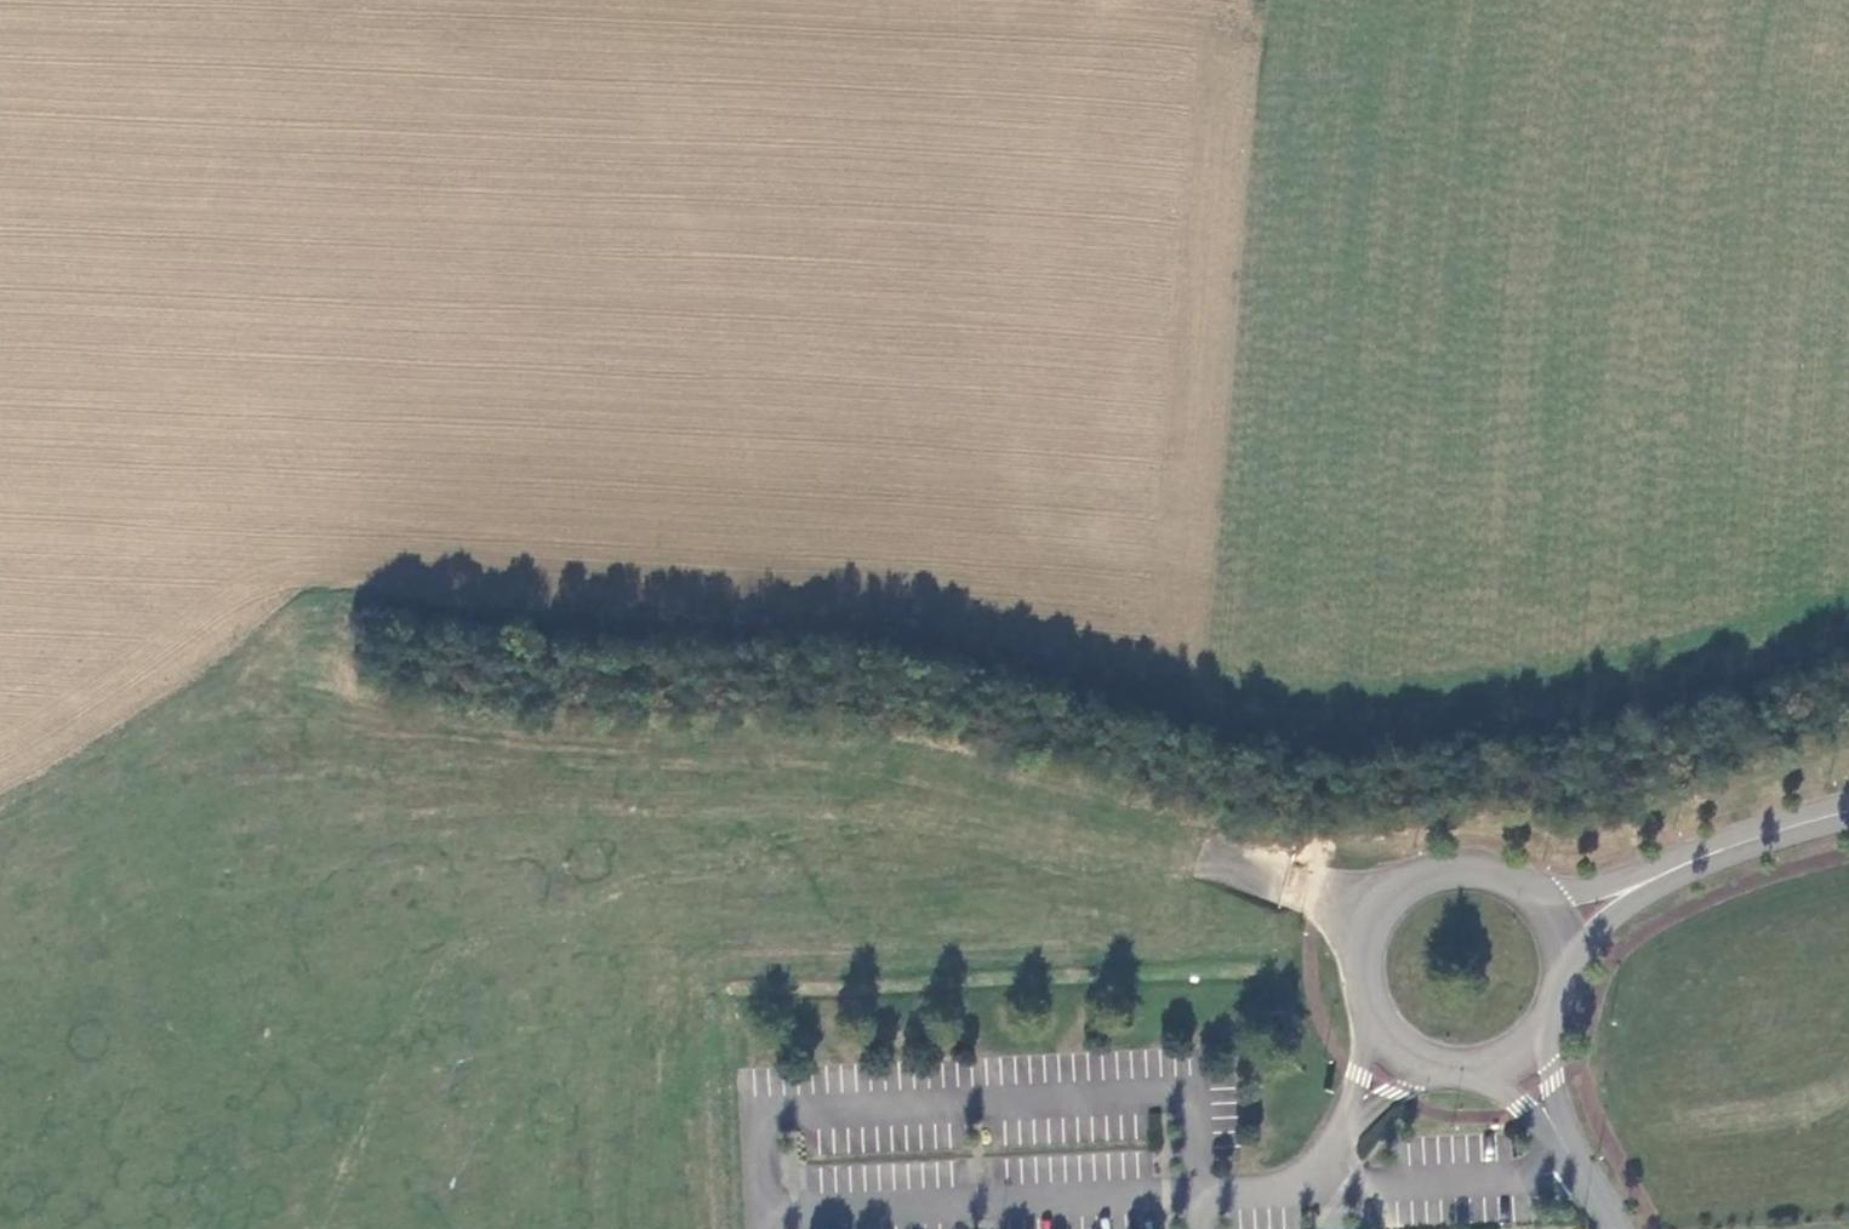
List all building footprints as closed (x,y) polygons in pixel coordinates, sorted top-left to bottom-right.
[(1281,1009),(1267,1013),(1276,1034),(1289,1028),(1281,1009)]
